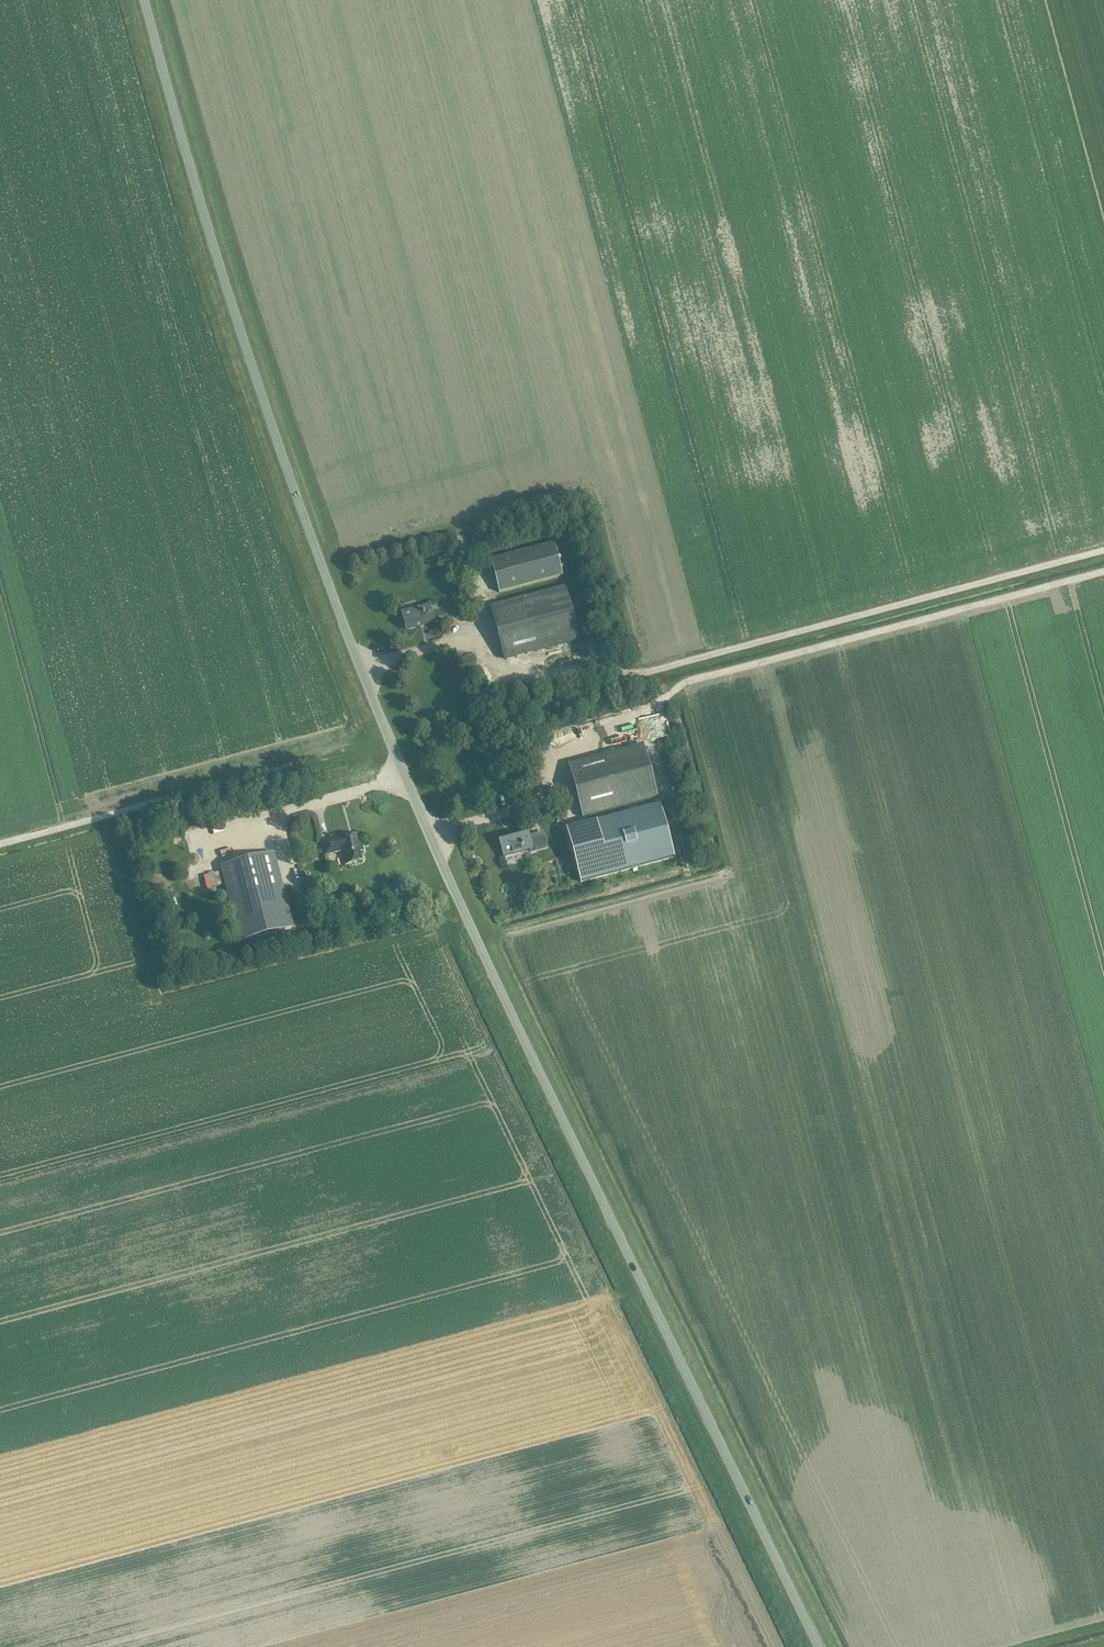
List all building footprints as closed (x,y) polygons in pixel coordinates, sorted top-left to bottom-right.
[(499,593),(563,576),(554,544),(490,561),(499,593)] [(359,578),(373,573),(368,561),(355,566),(359,578)] [(578,639),(564,588),(492,607),(505,659),(578,639)] [(429,605),(402,612),(407,630),(434,623),(429,605)] [(642,745),(570,765),(584,816),(656,797),(642,745)] [(581,883),(610,875),(674,857),(660,804),(566,829),(581,883)] [(526,832),(500,839),(505,856),(530,849),(531,852),(547,848),(543,833),(528,837),(526,832)] [(348,837),(347,835),(338,837),(339,839),(323,843),(326,855),(341,851),(345,865),(362,861),(360,852),(364,851),(359,834),(348,837)] [(293,929),(273,854),(222,868),(242,944),(293,929)]
